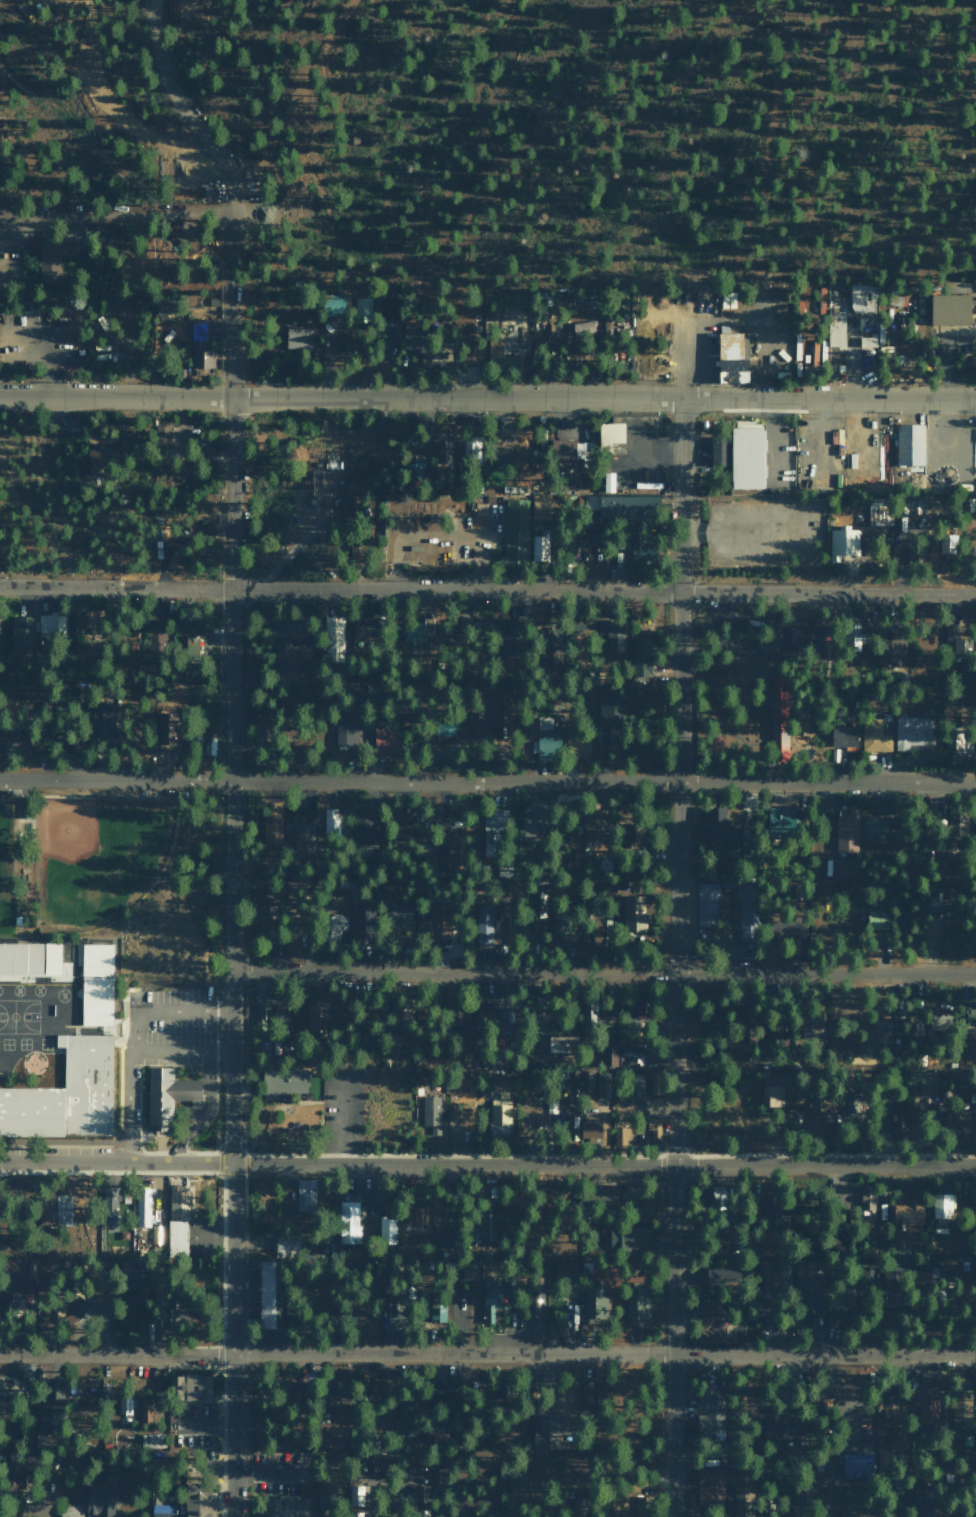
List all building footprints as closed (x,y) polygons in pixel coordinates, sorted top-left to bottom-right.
[(75,255),(75,237),(39,237),(39,283),(61,283),(61,255),(75,255)] [(945,294),(967,294),(967,282),(945,282),(945,294)] [(850,313),(872,313),(872,285),(850,284),(850,313)] [(735,308),(735,292),(721,292),(721,308),(735,308)] [(322,315),(344,314),(343,294),(322,294),(322,315)] [(969,294),(930,295),(930,325),(970,324),(969,294)] [(356,320),(369,320),(369,298),(355,298),(356,320)] [(380,298),(381,324),(397,324),(396,298),(380,298)] [(155,314),(173,314),(173,300),(155,300),(155,314)] [(827,347),(844,346),(844,312),(827,312),(827,347)] [(451,340),(416,341),(416,321),(402,321),(403,346),(413,346),(413,353),(420,353),(420,366),(444,366),(443,361),(452,361),(451,340)] [(573,334),(594,333),(593,322),(573,322),(573,334)] [(285,348),(312,349),(312,328),(285,327),(285,348)] [(747,382),(747,370),(756,370),(756,359),(747,359),(747,333),(717,333),(717,382),(747,382)] [(859,348),(876,347),(875,337),(859,337),(859,348)] [(501,339),(488,339),(488,355),(502,355),(501,339)] [(191,368),(214,368),(214,351),(205,351),(205,341),(192,341),(191,368)] [(623,423),(598,423),(598,452),(624,452),(623,423)] [(896,424),(895,465),(923,466),(924,425),(896,424)] [(154,452),(169,452),(170,426),(155,426),(154,452)] [(764,489),(764,428),(731,427),(730,488),(764,489)] [(464,463),(481,463),(480,436),(463,437),(464,463)] [(710,465),(728,465),(728,438),(711,438),(710,465)] [(575,441),(550,440),(550,458),(574,459),(575,441)] [(434,463),(448,463),(449,442),(434,442),(434,463)] [(490,443),(490,462),(512,463),(512,443),(490,443)] [(87,476),(109,475),(108,449),(87,450),(87,476)] [(423,456),(405,456),(405,474),(423,475),(423,456)] [(613,473),(603,473),(603,492),(613,492),(613,473)] [(598,519),(643,520),(644,497),(598,495),(598,519)] [(532,498),(531,519),(548,520),(548,499),(532,498)] [(903,498),(903,507),(899,507),(900,515),(923,514),(923,498),(903,498)] [(504,556),(500,556),(500,566),(526,567),(528,500),(505,499),(504,556)] [(849,528),(830,527),(829,562),(839,562),(840,555),(858,556),(859,530),(849,530),(849,528)] [(631,560),(652,560),(652,533),(631,533),(631,560)] [(939,553),(956,553),(956,534),(939,534),(939,553)] [(531,561),(548,561),(548,535),(532,535),(531,561)] [(64,614),(38,614),(39,637),(65,636),(64,614)] [(32,618),(12,617),(10,651),(31,652),(32,618)] [(342,662),(344,617),(324,617),(323,662),(342,662)] [(423,643),(423,634),(432,634),(432,618),(423,618),(423,622),(402,621),(402,643),(423,643)] [(500,634),(500,655),(522,655),(521,618),(506,618),(506,633),(500,634)] [(570,633),(592,634),(593,618),(571,618),(570,633)] [(606,651),(624,651),(625,620),(598,619),(598,636),(607,636),(606,651)] [(480,634),(481,621),(470,621),(469,634),(480,634)] [(353,624),(353,641),(371,642),(372,624),(353,624)] [(859,651),(860,625),(846,624),(845,651),(859,651)] [(953,641),(952,659),(966,659),(967,639),(958,639),(959,624),(945,624),(944,640),(953,641)] [(822,651),(822,627),(792,627),(792,651),(822,651)] [(560,629),(539,629),(539,645),(550,645),(550,661),(560,661),(560,629)] [(198,661),(197,636),(184,636),(184,661),(198,661)] [(650,677),(650,640),(631,639),(631,677),(650,677)] [(904,664),(904,640),(877,639),(877,664),(904,664)] [(312,671),(307,643),(290,645),(290,640),(274,643),(276,653),(273,653),(278,677),(312,671)] [(770,674),(770,745),(786,745),(786,674),(770,674)] [(597,724),(626,724),(626,697),(598,696),(597,724)] [(108,704),(90,704),(90,741),(112,741),(113,718),(107,718),(108,704)] [(161,743),(176,744),(177,712),(161,711),(161,743)] [(358,713),(335,714),(336,745),(358,744),(358,713)] [(552,718),(538,717),(537,756),(549,756),(550,748),(560,749),(560,730),(551,730),(552,718)] [(908,751),(908,745),(930,745),(931,717),(895,717),(895,751),(908,751)] [(891,734),(882,734),(882,719),(862,718),(861,751),(891,752),(891,734)] [(434,720),(435,735),(453,734),(453,719),(434,720)] [(831,726),(831,747),(857,748),(857,727),(831,726)] [(373,753),(396,753),(396,728),(374,728),(373,753)] [(945,756),(971,755),(970,732),(944,734),(945,756)] [(836,814),(835,852),(856,853),(858,805),(847,805),(846,815),(836,814)] [(352,844),(371,844),(372,807),(353,806),(352,844)] [(725,841),(724,807),(703,808),(704,841),(725,841)] [(767,824),(784,825),(784,808),(768,807),(767,824)] [(602,840),(602,813),(582,812),(582,840),(602,840)] [(410,814),(392,814),(392,843),(409,843),(410,814)] [(521,835),(533,835),(534,818),(522,817),(521,835)] [(887,818),(862,818),(862,838),(871,838),(871,833),(887,833),(887,818)] [(262,820),(262,851),(280,851),(280,820),(262,820)] [(294,856),(313,855),(312,824),(293,824),(294,856)] [(645,844),(645,824),(622,825),(622,845),(645,844)] [(455,844),(437,844),(437,867),(454,867),(455,844)] [(697,926),(718,926),(717,882),(696,882),(697,926)] [(737,930),(751,931),(752,883),(738,883),(737,930)] [(544,916),(543,889),(531,890),(532,916),(544,916)] [(623,894),(622,930),(644,930),(645,894),(623,894)] [(386,921),(412,922),(412,904),(386,903),(386,921)] [(259,934),(273,933),(273,904),(258,904),(259,934)] [(449,943),(449,904),(427,904),(426,942),(449,943)] [(491,944),(490,904),(475,904),(476,945),(491,944)] [(353,935),(369,935),(369,905),(353,905),(353,935)] [(346,915),(322,914),(321,939),(346,940),(346,915)] [(528,934),(528,919),(506,918),(505,934),(528,934)] [(552,941),(567,941),(568,922),(552,922),(552,941)] [(285,949),(296,950),(298,935),(286,935),(285,949)] [(65,973),(65,941),(0,940),(0,972),(65,973)] [(117,942),(85,942),(86,1024),(119,1023),(117,942)] [(605,1009),(605,1003),(597,1003),(597,995),(584,994),(583,1008),(605,1009)] [(306,1030),(328,1031),(329,996),(306,996),(306,1030)] [(464,1025),(463,997),(447,998),(448,1025),(464,1025)] [(965,1007),(965,1023),(975,1023),(975,1007),(965,1007)] [(498,1037),(511,1037),(512,1009),(498,1009),(498,1037)] [(819,1038),(820,1012),(802,1011),(801,1038),(819,1038)] [(930,1015),(930,1029),(946,1030),(947,1016),(930,1015)] [(888,1031),(889,1017),(873,1017),(873,1031),(888,1031)] [(904,1034),(920,1034),(920,1021),(905,1021),(904,1034)] [(126,1138),(0,1137),(0,1080),(57,1081),(57,1058),(48,1058),(48,1033),(127,1034),(126,1138)] [(548,1051),(568,1051),(568,1036),(548,1036),(548,1051)] [(602,1059),(615,1060),(616,1044),(603,1044),(602,1059)] [(626,1049),(627,1066),(642,1065),(641,1048),(626,1049)] [(481,1067),(494,1068),(494,1052),(481,1051),(481,1067)] [(199,1079),(171,1079),(171,1066),(148,1067),(148,1129),(170,1129),(169,1100),(189,1099),(189,1107),(199,1107),(199,1079)] [(307,1069),(262,1068),(261,1100),(278,1100),(279,1092),(306,1093),(307,1069)] [(595,1099),(610,1099),(611,1073),(596,1072),(595,1099)] [(643,1096),(644,1073),(627,1072),(627,1095),(643,1096)] [(936,1072),(910,1072),(910,1085),(918,1084),(919,1096),(936,1095),(936,1072)] [(956,1089),(973,1089),(974,1075),(957,1075),(956,1089)] [(567,1092),(577,1092),(578,1077),(568,1077),(567,1092)] [(782,1105),(783,1084),(761,1084),(761,1105),(782,1105)] [(813,1111),(836,1110),(836,1097),(830,1097),(830,1088),(813,1088),(813,1111)] [(845,1114),(855,1115),(856,1089),(846,1088),(845,1114)] [(430,1134),(440,1134),(440,1096),(422,1096),(422,1125),(430,1125),(430,1134)] [(509,1099),(489,1099),(489,1136),(509,1136),(509,1099)] [(944,1111),(944,1137),(968,1138),(969,1111),(944,1111)] [(646,1130),(650,1130),(650,1138),(659,1138),(660,1119),(647,1119),(646,1130)] [(598,1121),(581,1121),(581,1137),(598,1137),(598,1121)] [(629,1143),(629,1127),(614,1127),(613,1143),(629,1143)] [(296,1179),(296,1210),(314,1210),(314,1179),(296,1179)] [(169,1218),(188,1219),(189,1185),(169,1185),(169,1218)] [(700,1209),(724,1208),(723,1185),(699,1186),(700,1209)] [(875,1217),(874,1186),(860,1187),(860,1218),(875,1217)] [(117,1219),(118,1187),(105,1187),(104,1219),(117,1219)] [(135,1226),(150,1226),(150,1187),(136,1187),(135,1226)] [(616,1202),(615,1187),(593,1188),(594,1203),(616,1202)] [(622,1205),(631,1205),(631,1212),(651,1212),(652,1187),(623,1187),(622,1205)] [(932,1216),(952,1217),(952,1193),(932,1192),(932,1216)] [(762,1228),(784,1227),(782,1193),(761,1194),(762,1228)] [(71,1226),(70,1194),(55,1194),(55,1226),(71,1226)] [(403,1220),(424,1219),(424,1198),(403,1199),(403,1220)] [(494,1198),(481,1198),(480,1226),(479,1226),(479,1233),(473,1233),(473,1231),(469,1231),(469,1239),(479,1240),(479,1238),(488,1238),(488,1220),(493,1221),(494,1198)] [(358,1201),(338,1201),(338,1243),(358,1242),(358,1201)] [(893,1224),(922,1223),(921,1201),(892,1202),(893,1224)] [(395,1244),(396,1217),(379,1217),(378,1243),(395,1244)] [(186,1254),(186,1219),(167,1220),(168,1254),(186,1254)] [(162,1226),(152,1226),(152,1243),(162,1243),(162,1226)] [(647,1226),(609,1226),(608,1253),(628,1253),(628,1245),(647,1245),(647,1226)] [(297,1245),(298,1235),(275,1235),(274,1258),(292,1258),(292,1245),(297,1245)] [(131,1259),(120,1260),(121,1279),(135,1278),(135,1287),(141,1287),(141,1278),(137,1278),(137,1267),(132,1268),(131,1259)] [(277,1328),(279,1260),(259,1260),(257,1327),(277,1328)] [(816,1297),(815,1262),(795,1263),(796,1297),(816,1297)] [(461,1279),(478,1278),(477,1263),(461,1263),(461,1279)] [(791,1263),(769,1263),(768,1285),(790,1286),(791,1263)] [(735,1265),(705,1266),(705,1285),(735,1284),(735,1265)] [(882,1304),(901,1304),(901,1270),(883,1269),(882,1304)] [(498,1308),(498,1279),(482,1279),(483,1322),(493,1321),(493,1308),(498,1308)] [(569,1291),(569,1284),(563,1284),(563,1296),(574,1297),(575,1291),(569,1291)] [(543,1328),(544,1285),(526,1285),(525,1327),(543,1328)] [(603,1287),(584,1286),(583,1318),(602,1319),(603,1287)] [(625,1317),(647,1318),(648,1287),(626,1287),(625,1317)] [(832,1312),(853,1311),(852,1289),(831,1290),(832,1312)] [(4,1310),(20,1309),(19,1291),(3,1292),(4,1310)] [(190,1299),(180,1299),(180,1297),(168,1297),(169,1317),(191,1316),(190,1299)] [(701,1302),(700,1310),(717,1311),(718,1303),(701,1302)] [(720,1341),(721,1316),(696,1315),(695,1341),(720,1341)] [(210,1374),(169,1373),(169,1401),(210,1401),(210,1374)] [(44,1397),(63,1397),(62,1379),(44,1379),(44,1397)] [(952,1429),(970,1428),(969,1391),(950,1392),(952,1429)] [(918,1428),(939,1428),(938,1394),(917,1394),(918,1428)] [(130,1397),(118,1397),(118,1415),(130,1414),(130,1397)] [(723,1397),(696,1397),(697,1432),(723,1432),(723,1397)] [(139,1399),(140,1423),(150,1423),(149,1399),(139,1399)] [(882,1401),(882,1426),(893,1425),(893,1440),(904,1440),(903,1401),(882,1401)] [(393,1418),(393,1434),(412,1433),(411,1406),(397,1406),(397,1418),(393,1418)] [(39,1408),(40,1434),(57,1434),(57,1408),(39,1408)] [(762,1441),(801,1441),(801,1419),(762,1418),(762,1441)] [(159,1433),(141,1435),(142,1448),(160,1447),(159,1433)] [(842,1477),(871,1477),(871,1453),(841,1454),(842,1477)] [(723,1503),(722,1467),(696,1468),(697,1491),(706,1490),(706,1503),(723,1503)] [(212,1483),(184,1483),(184,1516),(212,1516),(212,1483)] [(362,1485),(349,1486),(350,1506),(363,1506),(362,1485)] [(113,1487),(85,1486),(84,1515),(112,1515),(113,1487)] [(618,1515),(617,1493),(605,1493),(606,1515),(618,1515)] [(266,1516),(308,1516),(308,1498),(298,1498),(298,1494),(276,1495),(276,1498),(266,1498),(266,1516)] [(82,1505),(62,1503),(60,1516),(81,1516),(82,1505)] [(175,1505),(152,1504),(151,1516),(175,1516),(175,1505)]
